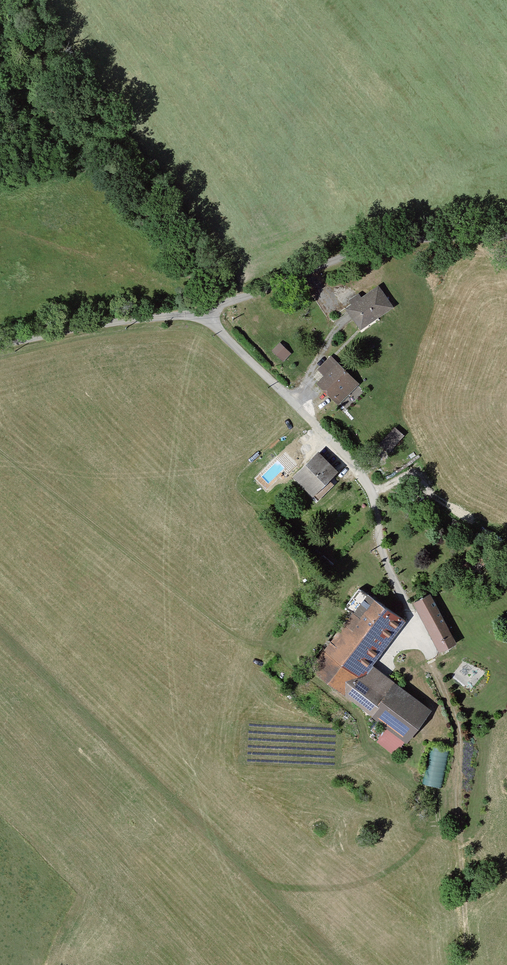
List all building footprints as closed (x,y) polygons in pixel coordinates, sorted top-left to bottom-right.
[(391,304),(379,288),(350,310),(361,325),(391,304)] [(282,340),(273,349),(285,360),(293,351),(282,340)] [(338,364),(331,357),(320,367),(327,375),(338,364)] [(327,375),(320,381),(334,395),(352,378),(338,364),(327,375)] [(352,378),(334,395),(339,400),(357,383),(352,378)] [(391,450),(406,434),(397,425),(382,442),(391,450)] [(317,456),(299,475),(311,488),(325,475),(326,476),(332,471),(332,470),(318,456),(317,456)] [(477,565),(487,563),(486,556),(475,558),(477,565)] [(371,715),(393,690),(386,684),(380,692),(378,691),(358,675),(372,655),(400,618),(358,587),(357,587),(342,607),(351,614),(329,643),(310,668),(364,709),(371,715)] [(455,643),(428,595),(416,602),(441,651),(455,643)] [(393,690),(371,715),(406,742),(426,716),(393,690)] [(446,785),(448,747),(430,746),(428,784),(446,785)]
